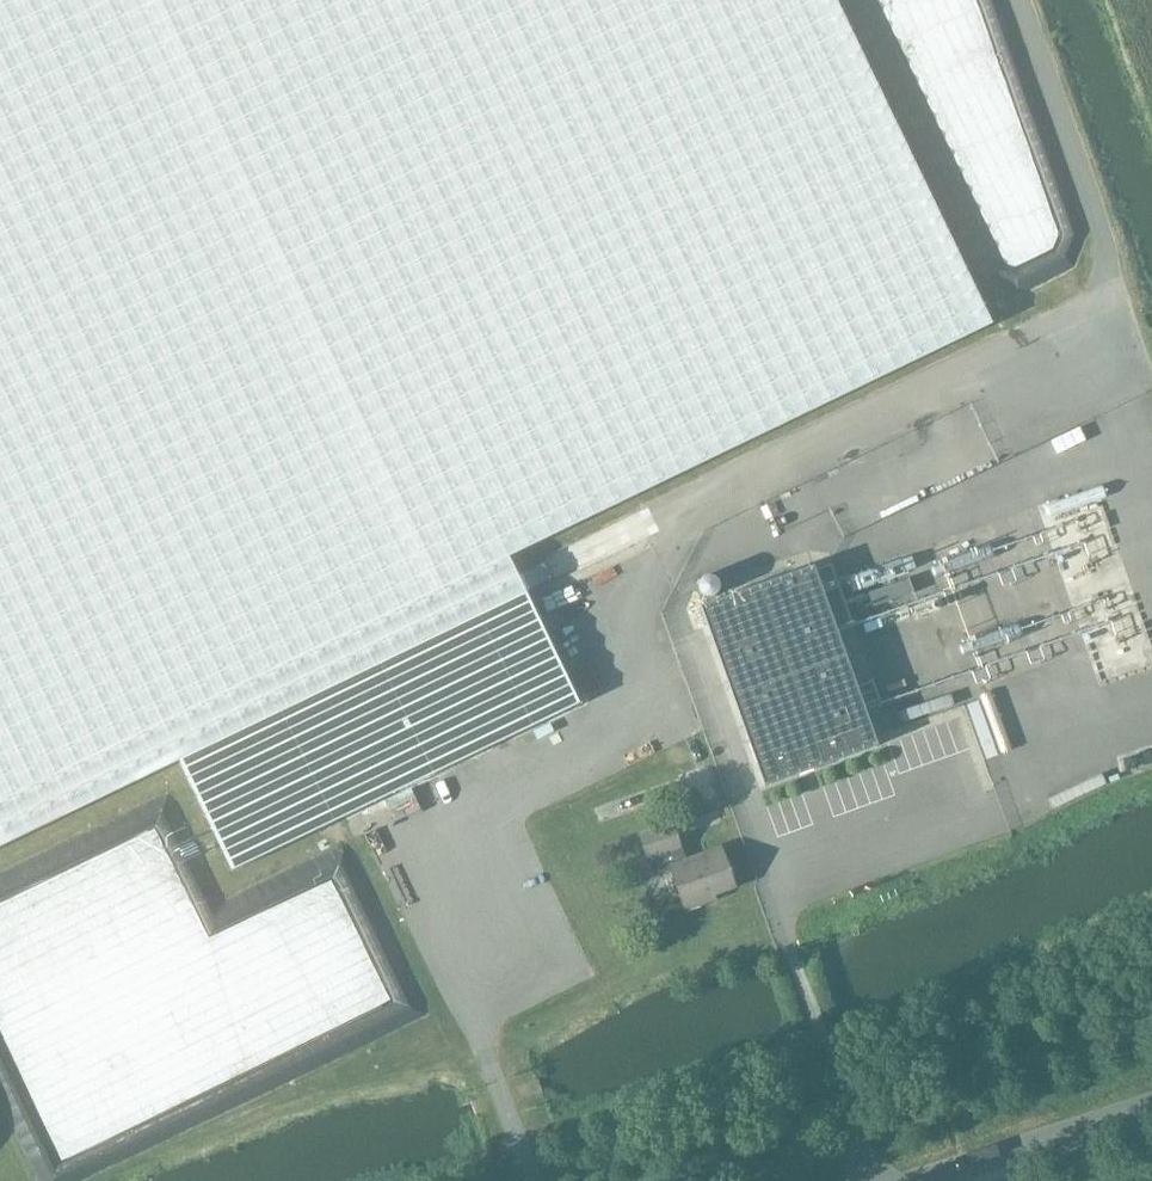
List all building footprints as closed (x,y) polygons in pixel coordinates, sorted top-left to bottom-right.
[(508,556),(991,324),(835,0),(0,0),(0,846),(179,760),(231,870),(578,703),(524,591),(517,575),(508,556)] [(764,786),(877,746),(813,565),(699,605),(764,786)] [(934,751),(970,746),(968,736),(932,741),(934,751)] [(685,861),(680,847),(672,825),(671,822),(639,834),(651,866),(658,871),(670,867),(684,908),(705,901),(703,896),(734,886),(721,848),(685,861)]
